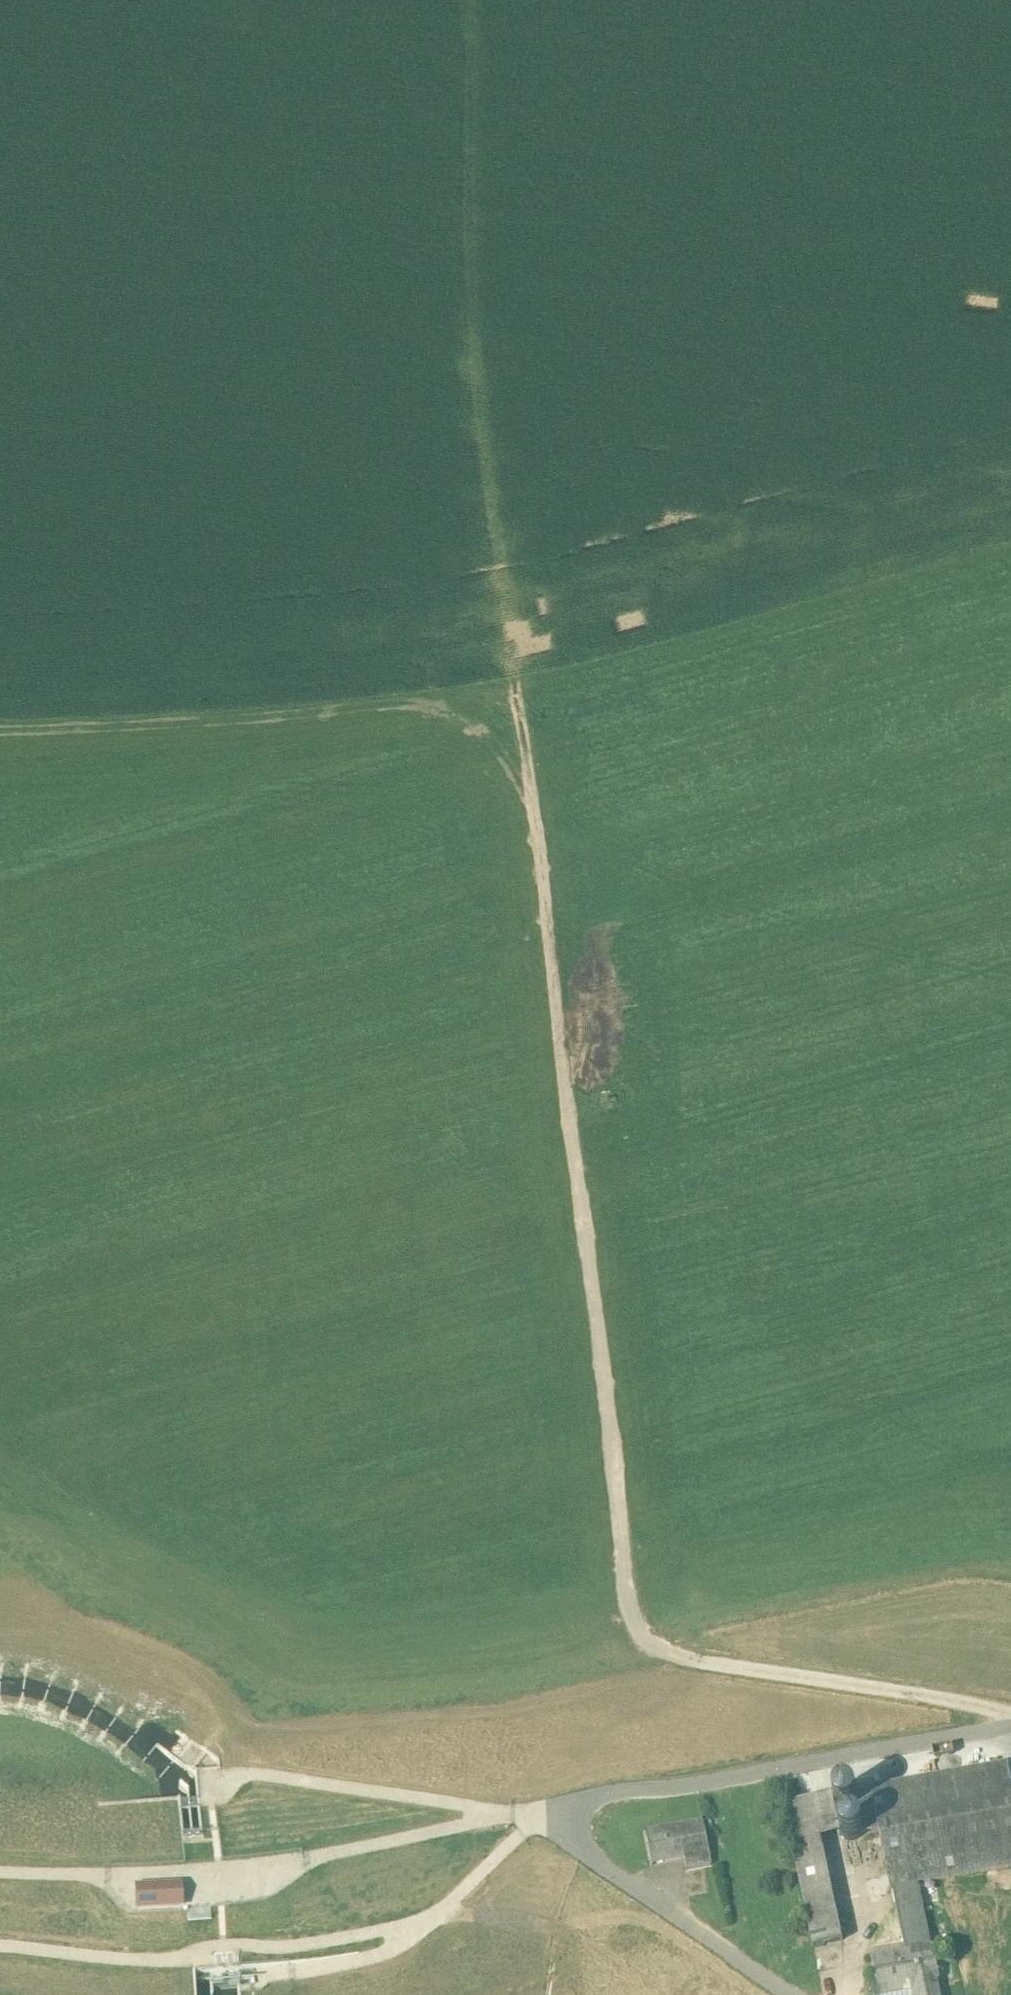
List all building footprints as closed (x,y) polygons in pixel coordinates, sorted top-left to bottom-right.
[(871,1794),(891,1895),(896,1894),(918,1890),(1010,1871),(1010,1780),(1008,1767),(871,1794)] [(858,1809),(859,1804),(858,1799),(855,1796),(851,1793),(847,1792),(842,1793),(838,1796),(836,1800),(835,1804),(836,1809),(839,1813),(842,1815),(847,1816),(852,1815),(855,1812),(858,1809)] [(834,1802),(785,1812),(809,1930),(839,1924),(823,1845),(842,1842),(842,1841),(841,1836),(836,1809),(835,1804),(834,1802)] [(864,1840),(865,1836),(864,1831),(862,1827),(858,1825),(853,1824),(848,1825),(845,1828),(842,1831),(841,1836),(842,1841),(845,1844),(849,1847),(853,1848),(858,1847),(862,1844),(864,1840)] [(700,1830),(643,1841),(648,1869),(680,1862),(684,1880),(709,1874),(700,1830)] [(918,1890),(896,1894),(899,1908),(896,1908),(906,1958),(872,1965),(878,1994),(897,1994),(912,1992),(913,1994),(940,1994),(938,1986),(941,1986),(934,1952),(931,1953),(918,1890)] [(186,1916),(186,1891),(131,1892),(132,1917),(186,1916)] [(839,1924),(809,1930),(814,1955),(844,1949),(839,1924)]
